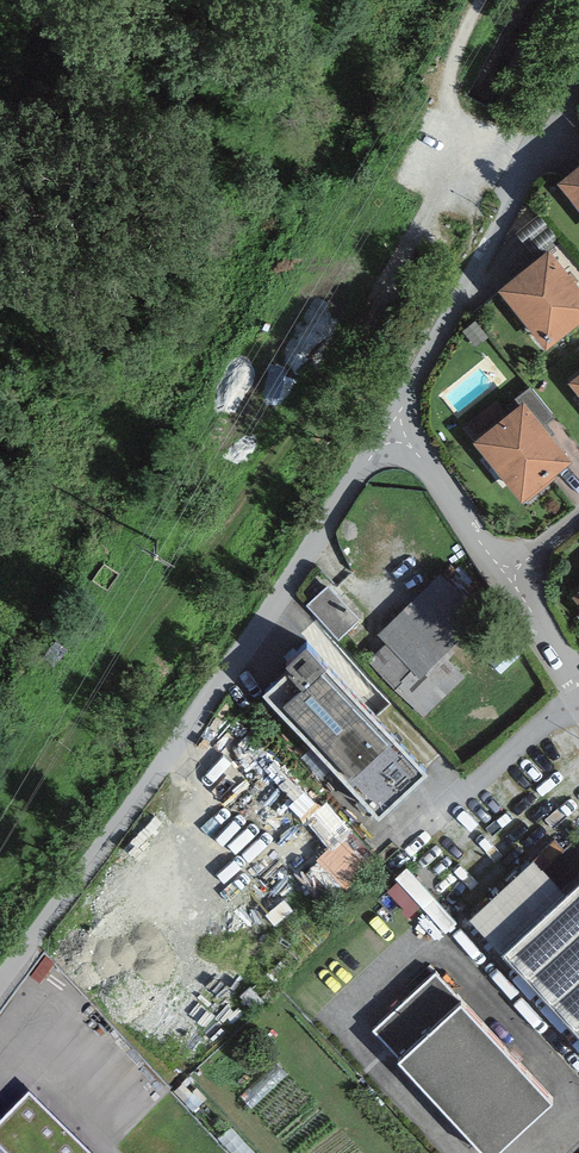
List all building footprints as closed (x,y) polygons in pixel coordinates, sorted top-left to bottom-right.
[(558,177),(578,203),(578,160),(558,177)] [(499,284),(546,344),(578,319),(578,282),(549,244),(499,284)] [(570,377),(578,389),(578,370),(570,377)] [(524,397),(474,437),(521,497),(524,494),(528,499),(556,477),(552,472),(572,457),(524,397)] [(440,571),(377,631),(418,674),(481,615),(440,571)] [(329,582),(307,602),(338,636),(360,616),(329,582)] [(376,811),(426,766),(327,656),(326,657),(307,637),(286,656),(290,660),(263,685),(376,811)] [(327,810),(309,827),(335,854),(303,884),(329,911),(378,864),(327,810)] [(469,913),(500,946),(505,941),(578,1021),(578,875),(565,887),(534,853),(469,913)] [(436,969),(374,1026),(491,1152),(553,1096),(436,969)] [(0,1129),(0,1152),(85,1152),(33,1098),(0,1129)]
